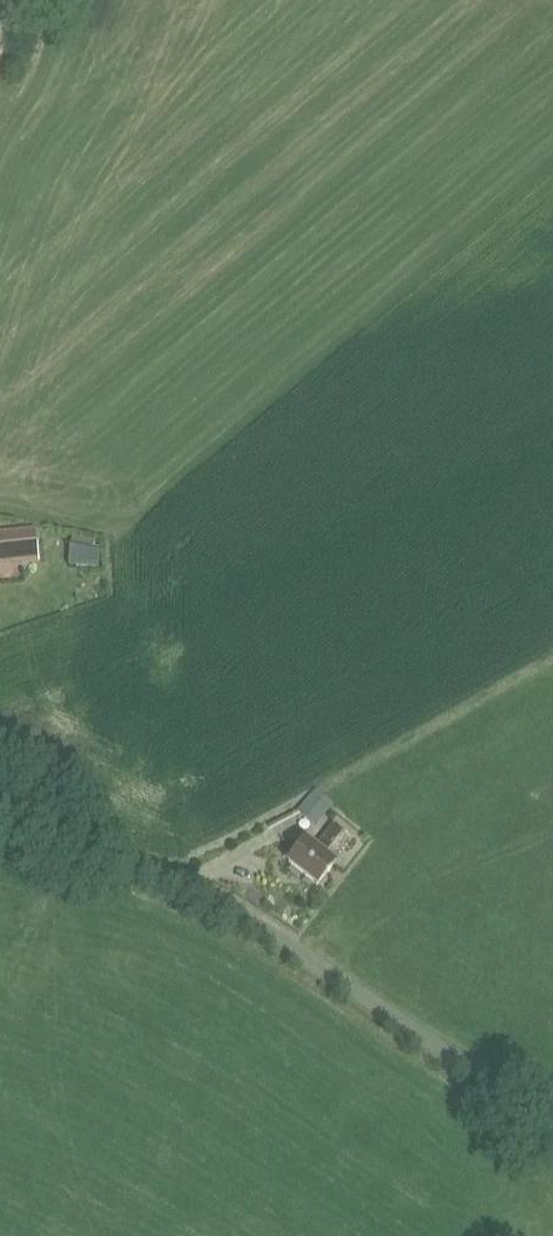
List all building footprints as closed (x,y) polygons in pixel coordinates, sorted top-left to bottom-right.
[(0,534),(0,563),(38,560),(36,532),(0,534)] [(81,547),(80,568),(111,569),(111,548),(81,547)] [(318,849),(307,841),(289,863),(318,886),(336,863),(335,862),(352,841),(334,827),(318,849)]
